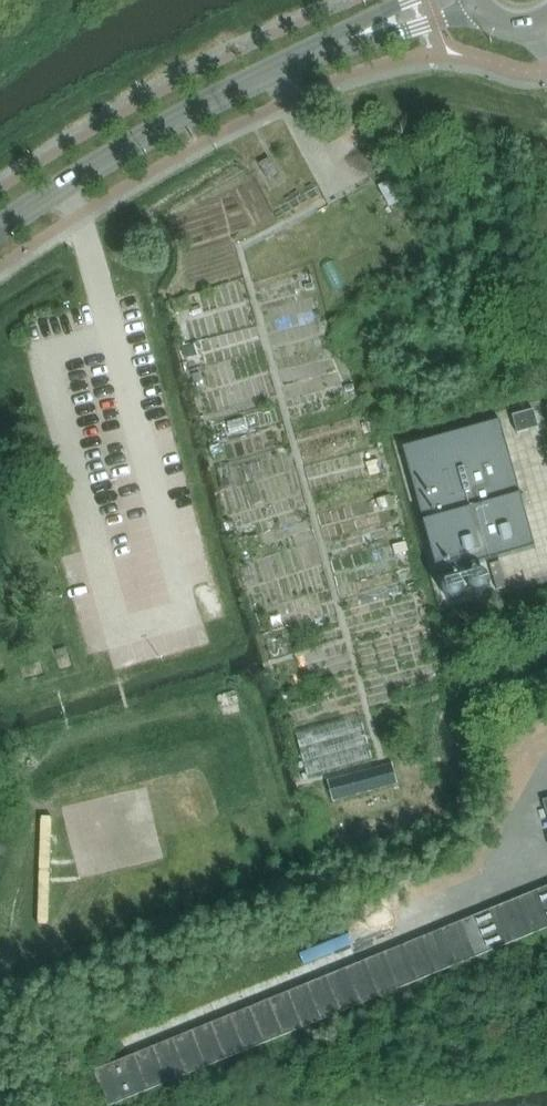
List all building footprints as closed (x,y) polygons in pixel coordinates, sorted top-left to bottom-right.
[(268,180),(278,174),(269,159),(259,164),(268,180)] [(200,306),(191,308),(193,316),(202,313),(200,306)] [(194,355),(191,346),(182,348),(185,358),(194,355)] [(202,380),(201,373),(192,374),(194,382),(202,380)] [(512,416),(517,434),(539,428),(534,410),(512,416)] [(523,502),(521,494),(500,420),(403,447),(438,574),(536,547),(523,502)] [(360,717),(318,729),(329,771),(372,759),(360,717)] [(374,767),(328,780),(334,801),(380,788),(374,767)] [(42,817),(38,924),(48,924),(52,817),(42,817)] [(128,1057),(120,1061),(94,1071),(108,1105),(111,1105),(546,928),(546,887),(128,1057)]
